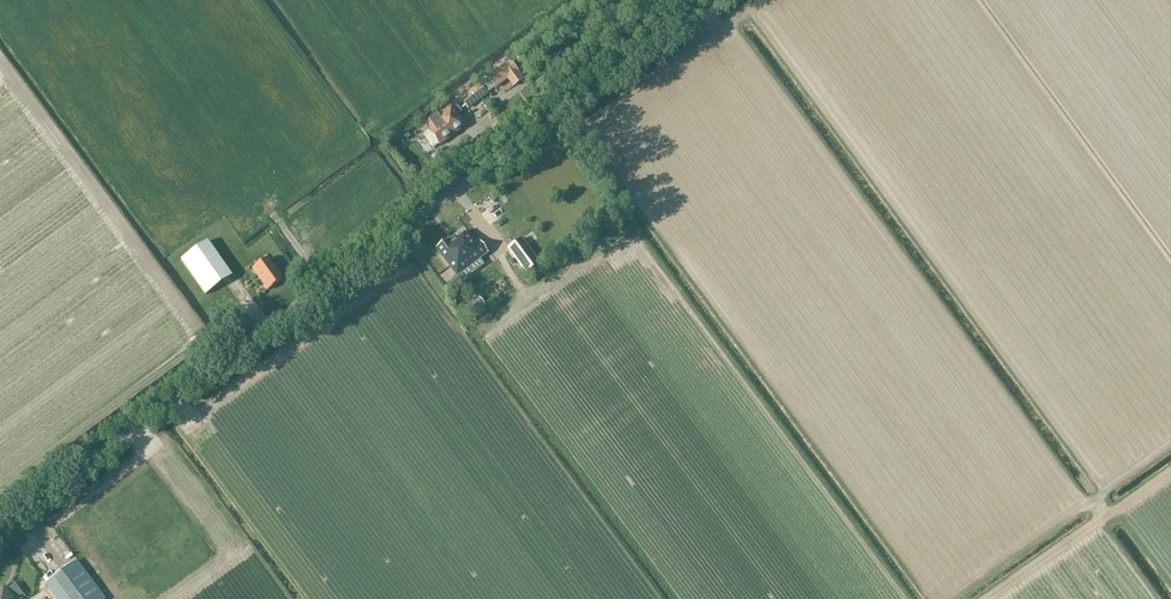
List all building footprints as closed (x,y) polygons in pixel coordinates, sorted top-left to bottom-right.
[(513,87),(524,79),(510,61),(487,78),(496,89),(507,80),(513,87)] [(479,83),(460,98),(467,107),(487,93),(479,83)] [(440,145),(457,133),(449,122),(462,113),(456,103),(427,123),(431,130),(425,134),(433,147),(438,143),(440,145)] [(448,241),(436,250),(450,267),(450,266),(457,261),(462,261),(467,268),(465,269),(466,269),(479,259),(487,253),(479,243),(475,245),(466,233),(458,238),(456,237),(449,242),(448,241)] [(522,239),(508,249),(524,270),(537,261),(522,239)] [(223,283),(232,277),(207,242),(181,261),(205,295),(210,292),(223,283)] [(254,269),(269,289),(284,278),(269,258),(254,269)] [(486,312),(477,300),(466,308),(468,309),(469,311),(476,320),(486,312)] [(468,319),(472,315),(469,311),(468,309),(463,312),(468,319)] [(45,584),(56,598),(105,598),(77,561),(45,584)] [(11,588),(6,591),(4,588),(0,591),(0,598),(20,598),(11,588)]
